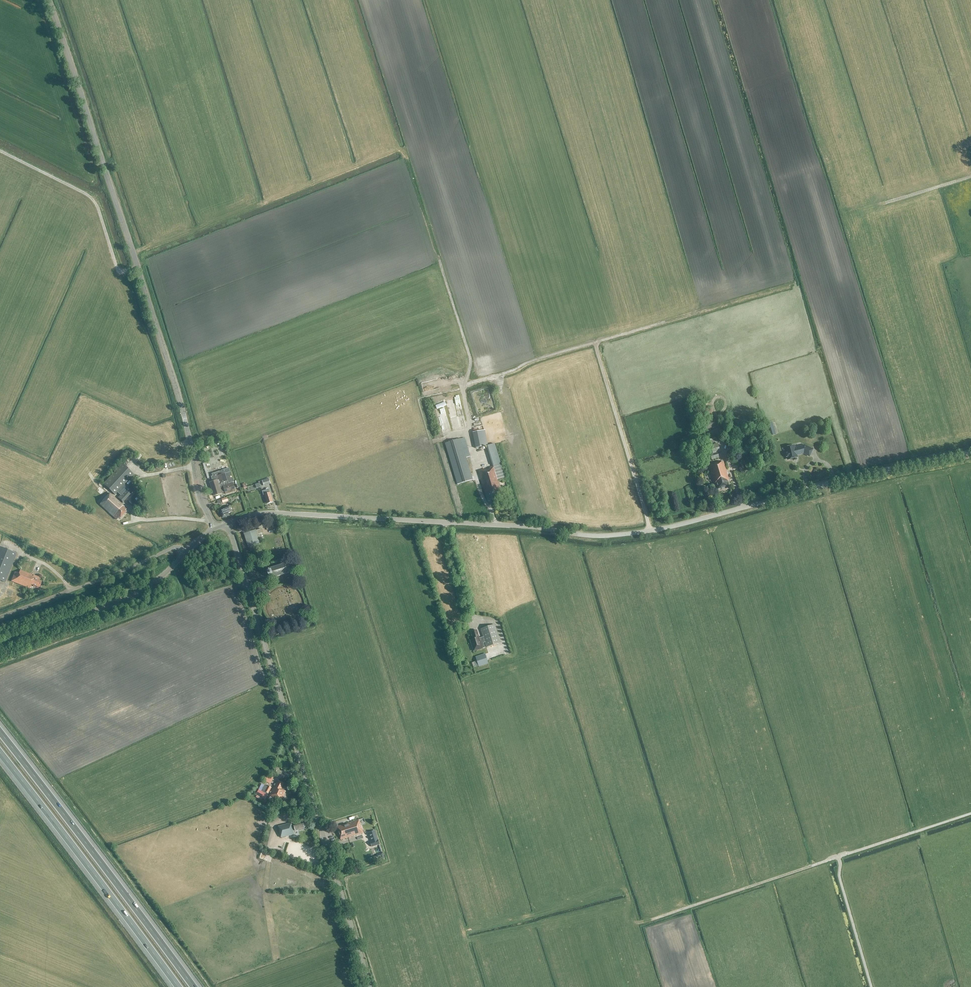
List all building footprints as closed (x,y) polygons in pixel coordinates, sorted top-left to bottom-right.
[(451,426),(448,414),(445,414),(443,405),(440,405),(445,424),(446,427),(451,426)] [(704,429),(717,426),(715,419),(702,423),(704,429)] [(776,435),(772,423),(765,425),(769,437),(776,435)] [(476,448),(488,446),(484,430),(473,433),(476,448)] [(465,437),(460,439),(445,443),(459,489),(463,488),(461,483),(472,480),(466,458),(470,457),(465,437)] [(689,442),(690,448),(704,444),(702,438),(689,442)] [(718,444),(716,439),(707,442),(708,446),(711,460),(719,458),(717,453),(720,452),(718,444)] [(723,448),(726,447),(728,452),(730,451),(726,439),(720,441),(723,448)] [(487,446),(491,460),(493,467),(490,468),(490,470),(486,471),(485,469),(478,471),(487,501),(503,497),(498,481),(502,480),(503,483),(503,482),(505,482),(505,479),(495,444),(487,446)] [(809,455),(811,450),(804,446),(794,449),(793,446),(785,448),(787,454),(786,454),(786,457),(788,457),(788,459),(796,457),(796,454),(803,453),(809,455)] [(142,450),(136,457),(138,459),(144,452),(142,450)] [(727,480),(729,480),(728,478),(723,462),(719,463),(718,462),(708,465),(714,484),(716,484),(718,489),(728,486),(727,480)] [(122,502),(132,492),(124,485),(134,474),(122,463),(103,484),(115,495),(117,492),(120,495),(118,498),(122,502)] [(214,481),(210,483),(211,486),(211,487),(211,486),(212,490),(214,496),(225,492),(226,494),(229,493),(230,493),(233,492),(233,491),(235,491),(233,482),(234,482),(231,472),(230,472),(229,468),(212,474),(214,481)] [(267,504),(273,502),(269,489),(262,491),(263,495),(265,495),(267,504)] [(125,511),(127,509),(109,493),(102,501),(103,501),(100,504),(117,520),(119,518),(120,519),(126,512),(125,511)] [(220,511),(223,518),(229,515),(229,513),(232,512),(230,506),(224,508),(224,510),(220,511)] [(273,522),(271,522),(265,524),(267,531),(273,530),(272,526),(274,525),(273,522)] [(257,535),(262,533),(260,529),(256,531),(256,530),(244,534),(247,545),(248,546),(248,548),(260,544),(257,535)] [(17,554),(0,547),(0,580),(5,582),(17,554)] [(289,566),(289,565),(285,565),(285,564),(280,566),(276,567),(271,568),(271,569),(269,569),(268,569),(268,570),(269,570),(269,572),(268,573),(269,576),(270,576),(271,578),(271,579),(272,578),(274,578),(278,576),(279,576),(283,575),(287,573),(287,574),(288,573),(291,570),(289,566)] [(39,588),(42,582),(38,581),(40,578),(31,574),(31,575),(20,570),(19,573),(15,572),(11,581),(30,589),(31,585),(39,588)] [(474,640),(473,640),(470,641),(474,651),(485,648),(484,643),(485,643),(486,647),(501,643),(495,625),(480,629),(483,637),(481,637),(479,638),(477,630),(471,632),(474,640)] [(475,657),(478,666),(479,667),(488,663),(485,654),(475,657)] [(270,795),(281,801),(286,791),(281,789),(284,783),(278,780),(275,786),(274,787),(270,795)] [(267,795),(261,791),(259,790),(256,795),(257,796),(262,798),(265,800),(268,795),(267,795)] [(359,820),(337,827),(341,840),(363,833),(359,820)] [(305,829),(303,823),(295,825),(295,826),(293,826),(293,823),(279,826),(282,837),(296,834),(295,831),(296,830),(296,831),(305,829)] [(377,837),(378,830),(369,829),(369,836),(372,836),(372,834),(376,834),(375,837),(377,837)]
